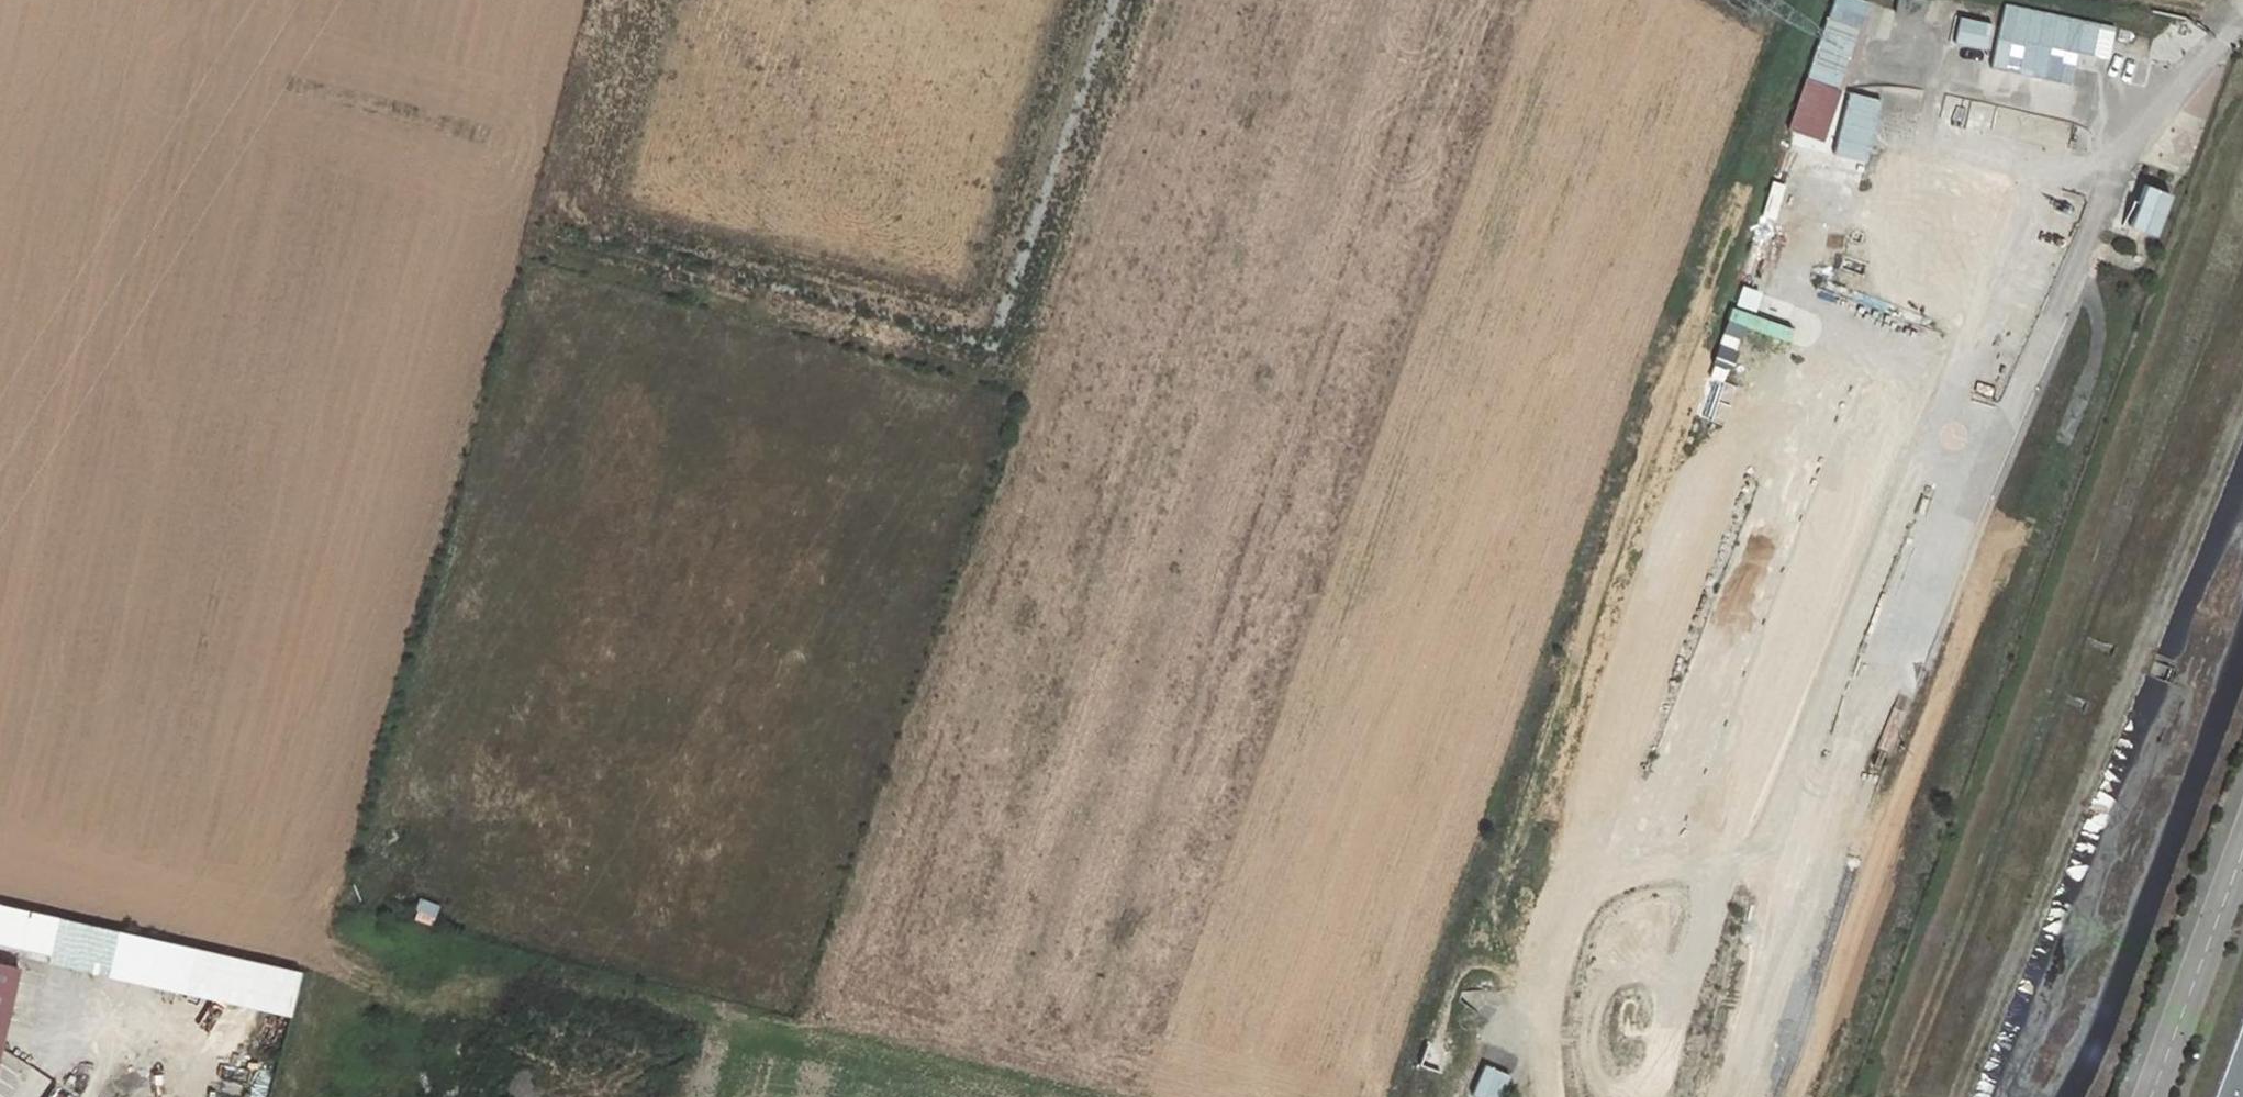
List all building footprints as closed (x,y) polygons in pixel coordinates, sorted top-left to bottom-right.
[(1806,76),(1838,87),(1868,0),(1833,0),(1806,76)] [(1991,65),(2070,82),(2084,17),(2006,0),(1991,65)] [(1960,16),(1956,40),(1985,45),(1989,21),(1960,16)] [(2130,225),(2157,234),(2172,190),(2145,181),(2130,225)] [(0,904),(0,939),(50,950),(57,917),(0,904)] [(16,966),(0,962),(0,1035),(16,966)] [(2222,1096),(2242,1096),(2242,1040),(2222,1096)] [(1474,1096),(1502,1096),(1509,1072),(1483,1064),(1473,1096),(1474,1096)]
